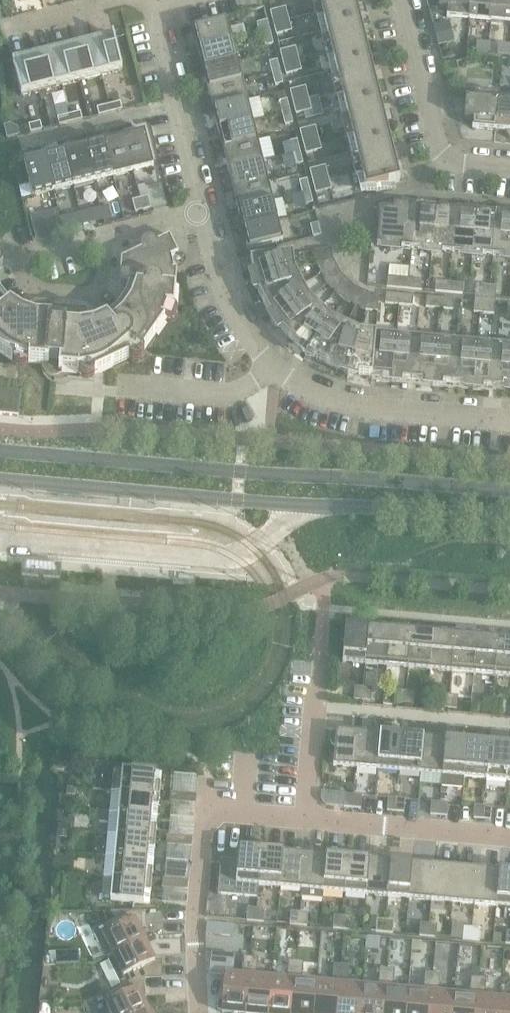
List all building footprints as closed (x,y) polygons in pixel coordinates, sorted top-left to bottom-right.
[(366,191),(400,182),(354,0),(318,0),(366,191)] [(470,19),(471,0),(440,0),(439,8),(448,9),(447,17),(470,19)] [(470,19),(491,21),(493,0),(471,0),(470,19)] [(509,23),(509,0),(493,0),(491,21),(509,23)] [(272,11),(275,23),(291,19),(288,7),(272,11)] [(291,19),(275,23),(278,35),(294,31),(291,19)] [(193,30),(198,51),(233,42),(247,39),(244,25),(230,29),(228,21),(193,30)] [(263,34),(271,32),(268,21),(258,23),(261,36),(263,35),(263,34)] [(453,40),(448,21),(437,25),(442,43),(453,40)] [(263,34),(263,35),(266,46),(274,44),(271,32),(263,34)] [(93,38),(102,75),(123,70),(113,33),(112,34),(112,35),(94,40),(93,38)] [(102,75),(93,38),(92,39),(92,40),(74,45),(74,43),(73,43),(82,80),(102,75)] [(198,51),(203,71),(238,62),(233,42),(198,51)] [(62,85),(82,80),(73,43),(72,44),(72,45),(54,50),(54,48),(53,48),(62,85)] [(282,51),(285,63),(301,59),(298,47),(282,51)] [(33,53),(43,90),(62,85),(53,48),(52,49),(53,50),(34,55),(34,53),(33,53)] [(441,52),(443,61),(456,57),(454,49),(441,52)] [(22,95),(43,90),(33,53),(32,54),(33,55),(15,60),(14,58),(13,58),(22,95)] [(301,59),(285,63),(288,74),(304,70),(301,59)] [(270,63),(273,74),(280,72),(278,61),(270,63)] [(203,71),(208,90),(243,81),(238,62),(203,71)] [(445,65),(447,73),(459,70),(457,62),(445,65)] [(280,72),(273,74),(276,86),(284,84),(280,72)] [(243,81),(208,90),(213,110),(248,101),(243,81)] [(292,90),(295,102),(311,98),(308,87),(292,90)] [(473,128),(495,130),(499,94),(476,92),(475,100),(466,100),(465,119),(473,120),(473,128)] [(499,94),(495,130),(506,131),(509,138),(509,139),(509,95),(499,94)] [(311,98),(295,102),(298,114),(313,110),(311,98)] [(280,102),(282,113),(290,111),(288,100),(280,102)] [(213,110),(218,130),(253,121),(248,101),(213,110)] [(111,113),(123,110),(121,103),(110,106),(111,113)] [(98,108),(100,116),(111,113),(110,106),(98,108)] [(290,111),(282,113),(285,125),(293,123),(290,111)] [(82,113),(70,115),(72,123),(84,120),(82,113)] [(60,126),(72,123),(70,115),(58,118),(60,126)] [(218,130),(223,150),(258,141),(253,121),(218,130)] [(30,125),(32,133),(44,130),(42,122),(30,125)] [(302,130),(305,142),(320,138),(318,126),(302,130)] [(125,137),(134,171),(154,166),(146,131),(139,132),(140,134),(125,137)] [(105,141),(114,176),(134,171),(125,137),(110,141),(110,140),(105,141)] [(320,138),(305,142),(308,154),(323,150),(320,138)] [(290,142),(293,154),(300,152),(298,140),(290,142)] [(100,144),(85,147),(94,181),(114,176),(105,141),(100,142),(100,144)] [(223,150),(228,170),(263,161),(258,141),(223,150)] [(70,150),(65,151),(74,186),(94,181),(85,147),(71,151),(70,150)] [(46,157),(54,191),(74,186),(65,151),(60,152),(61,153),(46,157)] [(300,152),(293,154),(296,166),(303,164),(300,152)] [(54,191),(46,157),(31,161),(31,160),(25,161),(34,196),(54,191)] [(268,181),(263,161),(228,170),(233,190),(268,181)] [(312,170),(315,181),(330,177),(327,166),(312,170)] [(330,177),(315,181),(318,193),(333,189),(330,177)] [(299,181),(302,193),(310,191),(307,179),(299,181)] [(268,181),(233,190),(238,210),(273,201),(268,181)] [(310,191),(302,193),(305,204),(313,202),(310,191)] [(141,199),(144,210),(152,208),(149,197),(141,199)] [(144,210),(141,199),(133,201),(136,212),(144,210)] [(278,220),(273,201),(238,210),(243,229),(278,220)] [(412,249),(416,206),(394,204),(394,210),(381,209),(377,246),(382,246),(384,248),(388,250),(391,251),(391,252),(392,252),(392,251),(395,250),(398,249),(402,248),(412,249)] [(416,206),(412,249),(422,250),(425,252),(428,253),(431,254),(431,255),(432,255),(436,207),(416,206)] [(101,209),(104,220),(112,218),(109,207),(101,209)] [(456,209),(436,207),(432,255),(432,254),(436,254),(439,253),(443,251),(452,252),(456,209)] [(104,220),(101,209),(93,210),(96,222),(104,220)] [(472,259),(473,259),(477,211),(456,209),(452,252),(463,253),(466,255),(469,257),(472,258),(472,259)] [(477,211),(473,259),(473,258),(476,257),(480,256),(483,255),(493,256),(497,213),(477,211)] [(497,213),(493,256),(504,257),(506,259),(509,260),(509,261),(509,214),(497,213)] [(68,217),(60,219),(63,231),(71,229),(68,217)] [(60,219),(52,221),(55,233),(63,231),(60,219)] [(278,220),(243,229),(248,250),(283,241),(278,220)] [(311,226),(313,237),(321,235),(319,224),(311,226)] [(96,375),(129,359),(128,355),(137,348),(144,352),(165,321),(162,319),(166,307),(175,308),(178,270),(174,270),(172,258),(179,254),(170,236),(159,242),(156,239),(153,237),(149,236),(146,237),(143,240),(141,243),(141,246),(141,250),(122,259),(120,277),(121,277),(120,282),(121,284),(122,287),(125,288),(129,289),(131,285),(136,286),(131,301),(122,314),(110,324),(96,331),(86,310),(53,307),(53,301),(33,300),(20,319),(7,310),(0,302),(0,353),(13,363),(42,365),(42,367),(43,370),(44,373),(47,375),(49,376),(51,377),(53,377),(56,377),(58,377),(60,377),(60,372),(95,375),(96,375)] [(315,251),(317,264),(333,259),(332,249),(315,251)] [(254,273),(257,282),(296,270),(293,254),(251,260),(252,273),(254,273)] [(333,259),(317,264),(318,266),(322,274),(337,267),(333,259)] [(322,274),(328,285),(341,275),(337,267),(322,274)] [(303,284),(296,270),(257,282),(260,291),(258,292),(264,304),(303,284)] [(341,275),(328,285),(336,293),(348,281),(341,275)] [(387,287),(408,289),(409,279),(388,277),(387,287)] [(409,279),(408,289),(422,291),(423,280),(409,279)] [(336,293),(344,301),(354,287),(348,281),(336,293)] [(435,292),(449,293),(450,283),(436,281),(435,292)] [(450,283),(449,293),(463,294),(464,284),(450,283)] [(272,314),(277,322),(310,298),(303,284),(264,304),(270,315),(272,314)] [(475,298),(485,299),(487,285),(476,284),(475,298)] [(487,285),(485,299),(496,300),(497,286),(487,285)] [(344,301),(355,306),(362,291),(354,287),(344,301)] [(355,306),(366,311),(370,294),(362,291),(355,306)] [(385,304),(399,305),(400,295),(386,293),(385,304)] [(370,294),(366,311),(378,312),(379,295),(370,294)] [(400,295),(399,305),(413,306),(414,296),(400,295)] [(426,307),(440,309),(441,298),(427,297),(426,307)] [(282,331),(291,340),(321,309),(310,298),(277,322),(283,330),(282,331)] [(441,298),(440,309),(453,310),(454,299),(441,298)] [(474,312),(484,313),(485,299),(475,298),(474,312)] [(485,299),(484,313),(494,314),(496,300),(485,299)] [(332,320),(321,309),(291,340),(300,349),(301,347),(309,353),(332,320)] [(332,320),(309,353),(317,358),(316,360),(328,365),(346,326),(332,320)] [(346,326),(328,365),(339,371),(341,369),(350,371),(360,332),(346,326)] [(360,332),(350,371),(359,374),(359,376),(371,377),(376,334),(360,332)] [(371,382),(392,384),(396,335),(376,334),(371,377),(371,382)] [(396,335),(392,384),(412,385),(417,337),(396,335)] [(412,385),(432,387),(437,339),(417,337),(412,385)] [(432,387),(453,389),(457,341),(437,339),(432,387)] [(478,343),(457,341),(453,389),(473,391),(478,343)] [(478,343),(473,391),(493,393),(498,344),(478,343)] [(509,394),(509,346),(498,344),(493,393),(509,394)] [(19,417),(21,393),(0,391),(0,415),(19,417)] [(61,540),(61,551),(84,552),(85,541),(61,540)] [(343,663),(366,665),(369,629),(346,627),(346,630),(344,631),(341,633),(340,636),(340,640),(343,642),(345,643),(343,663)] [(390,631),(369,629),(366,665),(387,667),(390,631)] [(387,667),(409,669),(412,633),(390,631),(387,667)] [(412,633),(409,669),(430,670),(433,635),(412,633)] [(433,635),(430,670),(452,672),(455,636),(433,635)] [(452,672),(474,674),(477,638),(455,636),(452,672)] [(477,638),(474,674),(495,676),(499,640),(477,638)] [(495,676),(509,677),(509,641),(499,640),(495,676)] [(354,700),(362,700),(364,688),(355,687),(354,700)] [(364,688),(362,700),(371,701),(372,688),(364,688)] [(397,703),(405,704),(407,692),(398,691),(397,703)] [(407,692),(405,704),(414,705),(415,692),(407,692)] [(440,707),(449,708),(450,695),(441,695),(440,707)] [(450,695),(449,708),(457,709),(458,696),(450,695)] [(484,711),(492,712),(493,699),(485,699),(484,711)] [(493,699),(492,712),(501,713),(502,700),(493,699)] [(334,766),(356,768),(360,732),(337,730),(336,734),(334,734),(332,737),(331,740),(331,743),(333,746),(335,747),(334,766)] [(356,768),(378,770),(381,734),(360,732),(356,768)] [(378,770),(399,772),(403,736),(381,734),(378,770)] [(424,738),(403,736),(399,772),(421,774),(424,738)] [(424,738),(421,774),(443,776),(446,740),(424,738)] [(468,742),(446,740),(443,776),(442,787),(464,789),(465,778),(464,778),(468,742)] [(465,778),(486,780),(489,744),(468,742),(464,778),(465,778)] [(486,780),(508,782),(509,755),(509,746),(489,744),(486,780)] [(59,760),(59,771),(65,771),(67,768),(68,760),(59,760)] [(112,792),(160,796),(162,773),(114,769),(112,792)] [(112,792),(110,813),(158,817),(160,796),(112,792)] [(170,801),(183,802),(184,793),(171,792),(170,801)] [(184,793),(183,802),(195,803),(196,794),(184,793)] [(323,793),(322,802),(327,806),(344,808),(345,795),(323,793)] [(344,807),(353,808),(354,795),(346,795),(344,807)] [(354,795),(353,808),(362,809),(363,796),(354,795)] [(388,811),(396,812),(397,799),(389,798),(388,811)] [(397,799),(396,812),(405,813),(406,800),(397,799)] [(431,815),(439,816),(440,803),(432,802),(431,815)] [(440,803),(439,816),(448,816),(449,804),(440,803)] [(474,819),(482,819),(484,807),(475,806),(474,819)] [(484,807),(482,819),(491,820),(492,808),(484,807)] [(108,835),(156,839),(158,817),(110,813),(108,835)] [(106,856),(154,860),(156,839),(108,835),(106,856)] [(166,844),(179,845),(180,836),(167,835),(166,844)] [(180,836),(179,845),(192,846),(192,838),(180,836)] [(259,886),(262,850),(239,848),(239,852),(235,851),(234,860),(221,858),(218,894),(245,897),(246,885),(259,886)] [(262,850),(259,886),(280,888),(284,852),(262,850)] [(305,854),(284,852),(280,888),(302,890),(305,854)] [(324,892),(327,856),(305,854),(302,890),(303,890),(302,899),(323,901),(324,892)] [(154,860),(106,856),(104,878),(152,882),(154,860)] [(324,892),(345,894),(348,858),(327,856),(324,892)] [(348,858),(345,894),(367,895),(370,860),(348,858)] [(370,860),(367,895),(388,897),(391,862),(370,860)] [(391,862),(388,897),(410,899),(413,863),(391,862)] [(410,899),(431,901),(435,865),(413,863),(410,899)] [(435,865),(431,901),(453,903),(456,867),(435,865)] [(456,867),(453,903),(475,905),(478,869),(456,867)] [(499,871),(478,869),(475,905),(496,907),(499,871)] [(496,907),(509,908),(509,872),(499,871),(496,907)] [(152,882),(104,878),(102,900),(150,904),(152,882)] [(163,887),(175,888),(176,879),(163,878),(163,887)] [(176,879),(175,888),(188,889),(188,881),(176,879)] [(247,921),(256,922),(257,909),(248,908),(247,921)] [(257,909),(256,922),(264,922),(265,910),(257,909)] [(143,929),(142,911),(133,911),(92,931),(106,958),(107,958),(113,955),(113,956),(145,941),(140,930),(143,929)] [(290,925),(299,926),(300,913),(291,912),(290,925)] [(300,913),(299,926),(307,926),(308,914),(300,913)] [(333,929),(342,929),(343,917),(335,916),(333,929)] [(343,917),(342,929),(351,930),(352,917),(343,917)] [(376,932),(385,933),(386,921),(377,920),(376,932)] [(386,921),(385,933),(393,934),(395,921),(386,921)] [(208,924),(207,935),(218,936),(219,925),(208,924)] [(420,936),(428,937),(429,924),(421,924),(420,936)] [(429,924),(428,937),(437,938),(438,925),(429,924)] [(452,939),(471,941),(473,928),(464,927),(464,925),(453,924),(452,939)] [(473,928),(471,941),(480,942),(481,929),(473,928)] [(107,958),(121,987),(122,987),(135,981),(135,982),(139,980),(163,979),(163,967),(155,968),(155,962),(145,941),(113,956),(113,955),(107,958)] [(250,973),(242,972),(242,977),(234,976),(236,956),(212,954),(210,976),(225,977),(223,1002),(219,1002),(218,1011),(222,1011),(222,1012),(246,1012),(250,973)] [(243,965),(258,966),(259,958),(244,957),(243,965)] [(288,969),(303,970),(304,962),(289,961),(288,969)] [(246,1012),(269,1012),(272,979),(257,978),(258,966),(243,965),(242,972),(250,973),(246,1012)] [(334,973),(349,974),(350,966),(334,965),(334,973)] [(317,983),(302,982),(303,970),(288,969),(288,977),(295,977),(292,1012),(315,1012),(317,983)] [(380,977),(395,978),(395,970),(380,969),(380,977)] [(363,987),(348,986),(349,974),(334,973),(333,981),(341,981),(338,1012),(361,1012),(363,987)] [(425,981),(440,982),(441,974),(426,973),(425,981)] [(288,977),(287,981),(272,979),(269,1012),(292,1012),(295,977),(288,977)] [(409,991),(394,990),(395,978),(380,977),(379,985),(386,985),(384,1012),(407,1012),(409,991)] [(471,985),(486,986),(487,978),(471,977),(471,985)] [(111,1012),(141,1012),(148,1010),(143,999),(146,997),(146,989),(138,989),(135,982),(135,981),(122,987),(121,987),(106,994),(110,1002),(107,1004),(111,1012)] [(315,1012),(338,1012),(341,981),(333,981),(333,985),(317,983),(315,1012)] [(424,989),(432,989),(430,1012),(453,1012),(454,996),(439,994),(440,982),(425,981),(424,989)] [(363,987),(361,1012),(384,1012),(386,985),(379,985),(379,989),(363,987)] [(486,986),(471,985),(470,993),(478,993),(476,1012),(499,1012),(500,1000),(485,998),(486,986)] [(407,1012),(430,1012),(432,989),(424,989),(424,993),(409,991),(407,1012)] [(454,996),(453,1012),(476,1012),(478,993),(470,993),(469,997),(454,996)] [(500,1000),(499,1012),(509,1012),(509,1001),(500,1000)]
